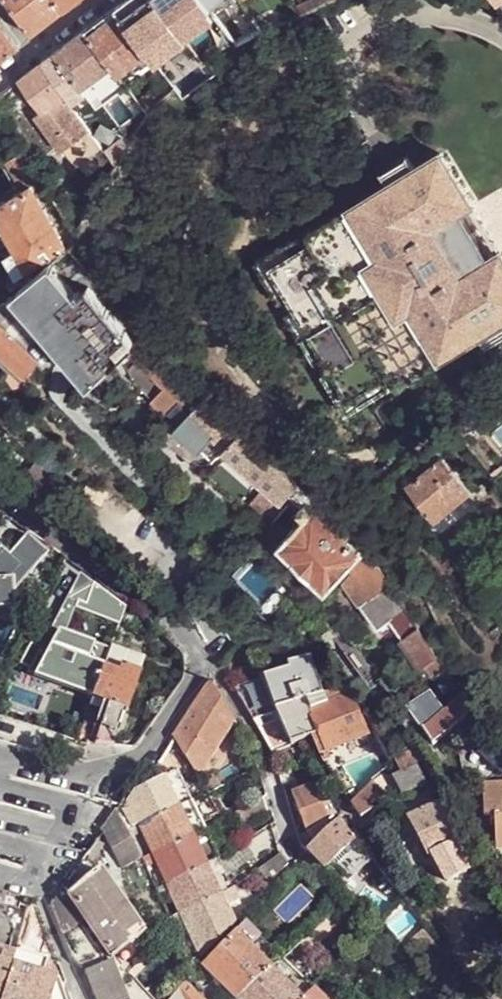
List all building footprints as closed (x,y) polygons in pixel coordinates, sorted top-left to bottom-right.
[(62,10),(55,0),(5,0),(30,34),(48,21),(62,10)] [(62,10),(76,0),(55,0),(62,10)] [(159,0),(124,0),(117,6),(149,50),(155,57),(160,63),(188,41),(186,36),(179,28),(159,0)] [(179,28),(186,36),(216,15),(211,8),(206,0),(159,0),(179,28)] [(294,6),(298,12),(325,0),(307,0),(294,6)] [(149,50),(117,6),(103,16),(87,27),(113,65),(119,72),(142,56),(149,50)] [(11,48),(15,44),(0,23),(0,56),(11,48)] [(113,65),(87,27),(66,43),(42,61),(63,91),(68,98),(74,94),(113,65)] [(155,57),(149,50),(142,56),(147,63),(150,60),(155,57)] [(63,91),(42,61),(22,75),(30,86),(44,106),(61,93),(63,91)] [(162,102),(151,89),(138,99),(140,100),(150,114),(153,108),(162,102)] [(44,106),(36,112),(62,148),(63,147),(87,129),(61,93),(44,106)] [(87,129),(63,147),(75,164),(79,161),(87,171),(99,162),(91,151),(101,143),(90,127),(87,129)] [(128,140),(123,133),(109,154),(114,161),(128,140)] [(42,177),(25,148),(6,158),(21,187),(32,182),(37,180),(42,177)] [(381,172),(389,184),(313,230),(313,229),(311,230),(319,243),(286,264),(291,273),(283,278),(348,387),(358,382),(363,390),(397,369),(403,380),(401,381),(403,385),(405,384),(404,382),(480,336),(501,322),(501,252),(490,259),(461,211),(473,205),(441,153),(415,168),(408,155),(381,172)] [(45,182),(42,177),(37,180),(40,184),(40,185),(45,182)] [(0,199),(0,223),(3,222),(7,230),(10,236),(14,243),(11,246),(6,248),(17,271),(26,266),(27,267),(66,246),(50,216),(47,211),(46,208),(35,186),(32,182),(21,187),(0,199)] [(63,210),(61,205),(52,209),(47,211),(50,216),(57,212),(63,210)] [(79,292),(53,262),(16,288),(88,375),(105,363),(135,339),(89,285),(79,292)] [(6,326),(13,318),(14,318),(0,307),(0,321),(6,326)] [(26,368),(40,353),(19,336),(16,334),(16,333),(13,330),(12,331),(6,326),(0,321),(0,347),(26,368)] [(501,340),(501,322),(480,336),(488,349),(501,340)] [(202,400),(140,338),(128,350),(167,389),(156,400),(167,412),(178,400),(190,412),(192,410),(202,400)] [(240,428),(205,396),(202,400),(192,410),(228,443),(240,428)] [(192,410),(190,412),(181,423),(188,441),(212,464),(220,456),(226,449),(224,447),(228,443),(192,410)] [(299,483),(240,428),(228,443),(224,447),(226,449),(268,487),(255,501),(273,518),(289,502),(295,507),(302,500),(308,506),(315,500),(299,483)] [(453,466),(443,453),(408,483),(437,517),(468,490),(471,488),(458,472),(453,466)] [(456,463),(453,466),(458,472),(461,469),(456,463)] [(487,492),(479,482),(471,488),(468,490),(477,501),(487,492)] [(318,510),(314,507),(296,525),(292,529),(279,543),(325,590),(335,580),(348,566),(358,555),(360,553),(318,510)] [(343,529),(322,507),(318,510),(360,553),(363,550),(343,529)] [(0,547),(0,610),(4,606),(16,605),(16,590),(50,551),(28,532),(10,552),(2,545),(0,547)] [(354,572),(343,583),(378,631),(389,623),(400,636),(402,640),(417,629),(412,619),(388,585),(390,584),(367,550),(365,551),(363,550),(360,553),(358,555),(348,566),(354,571),(354,572)] [(111,747),(145,658),(112,647),(111,649),(66,631),(75,607),(120,624),(128,601),(79,566),(42,647),(32,643),(22,663),(36,669),(34,674),(95,696),(78,744),(87,743),(87,745),(94,746),(111,747)] [(438,657),(417,629),(402,640),(422,668),(426,665),(438,657)] [(333,646),(344,660),(356,651),(342,633),(332,641),(335,644),(333,646)] [(356,651),(344,660),(378,702),(390,693),(356,651)] [(308,654),(287,661),(288,667),(283,669),(270,674),(236,687),(254,718),(313,697),(322,695),(308,654)] [(445,666),(438,657),(426,665),(433,675),(445,666)] [(235,720),(211,682),(192,712),(217,750),(220,744),(224,738),(228,731),(235,720)] [(424,688),(403,704),(421,734),(441,716),(424,688)] [(313,697),(254,718),(270,749),(310,736),(310,737),(318,734),(325,750),(365,732),(347,694),(317,706),(313,697)] [(464,695),(464,696),(458,701),(441,716),(421,734),(434,748),(457,728),(456,727),(468,716),(469,716),(464,695)] [(217,750),(192,712),(174,738),(199,777),(217,750)] [(325,750),(318,734),(310,737),(317,753),(325,750)] [(416,748),(406,753),(411,763),(420,759),(421,758),(416,748)] [(494,750),(486,761),(501,773),(501,772),(501,757),(494,750)] [(406,753),(393,761),(400,775),(414,768),(411,763),(406,753)] [(236,767),(231,770),(237,776),(241,773),(236,767)] [(400,775),(395,777),(404,795),(424,783),(416,767),(414,768),(400,775)] [(177,807),(190,801),(176,772),(162,777),(177,807)] [(219,775),(203,784),(208,793),(223,784),(219,775)] [(177,807),(162,777),(133,791),(127,799),(139,825),(177,807)] [(384,788),(371,778),(348,806),(349,807),(364,818),(375,806),(372,803),(384,788)] [(313,783),(291,793),(306,835),(325,822),(329,819),(313,783)] [(485,784),(486,817),(494,817),(496,848),(501,848),(501,783),(485,784)] [(262,796),(237,812),(245,827),(267,813),(262,796)] [(191,837),(205,831),(190,801),(177,807),(191,837)] [(463,843),(443,803),(411,820),(429,854),(432,854),(436,851),(445,846),(449,852),(462,845),(461,843),(463,843)] [(191,837),(177,807),(139,825),(153,854),(191,837)] [(142,861),(115,813),(101,832),(123,870),(142,861)] [(315,845),(308,852),(324,869),(327,866),(345,884),(371,861),(341,818),(337,823),(329,831),(317,842),(315,845)] [(329,831),(325,822),(306,835),(299,840),(301,845),(307,853),(308,852),(315,845),(317,842),(329,831)] [(219,859),(205,831),(191,837),(205,866),(219,859)] [(191,837),(153,854),(167,883),(205,866),(191,837)] [(256,856),(246,841),(219,859),(225,874),(226,877),(256,856)] [(95,842),(86,856),(93,860),(102,847),(95,842)] [(469,852),(463,843),(461,843),(462,845),(449,852),(454,861),(469,852)] [(288,863),(280,854),(259,868),(267,879),(288,863)] [(225,874),(219,859),(205,866),(212,880),(225,874)] [(212,880),(205,866),(167,883),(170,889),(181,913),(219,895),(212,880)] [(67,892),(66,892),(84,919),(109,956),(122,948),(142,933),(97,869),(67,892)] [(226,877),(225,874),(212,880),(219,895),(232,889),(226,877)] [(249,887),(244,880),(234,887),(239,894),(249,887)] [(170,889),(167,883),(157,888),(160,894),(170,889)] [(67,892),(64,888),(53,904),(51,905),(52,907),(53,907),(64,937),(84,919),(66,892),(67,892)] [(15,925),(24,896),(2,890),(0,897),(0,920),(15,925)] [(234,925),(219,895),(181,913),(202,957),(234,925)] [(378,923),(383,918),(374,909),(369,914),(378,923)] [(256,940),(241,925),(234,932),(255,954),(262,947),(256,940)] [(201,966),(234,998),(268,966),(255,954),(234,932),(201,966)] [(278,956),(266,944),(262,947),(255,954),(268,966),(278,956)] [(127,955),(122,948),(109,956),(115,964),(127,955)] [(12,967),(16,954),(7,952),(0,949),(0,963),(12,967)] [(66,984),(60,966),(17,953),(16,954),(12,967),(56,981),(64,983),(66,984)] [(278,956),(268,966),(301,998),(304,998),(313,990),(278,956)] [(84,970),(95,998),(125,998),(110,959),(84,970)] [(144,964),(138,959),(124,971),(129,977),(144,964)] [(12,967),(0,963),(0,998),(3,998),(12,967)] [(268,966),(234,998),(301,998),(268,966)] [(12,967),(3,998),(50,998),(56,981),(12,967)] [(50,998),(59,998),(64,983),(56,981),(50,998)] [(172,995),(176,998),(198,998),(183,984),(172,995)] [(313,990),(304,998),(322,998),(313,990)]
